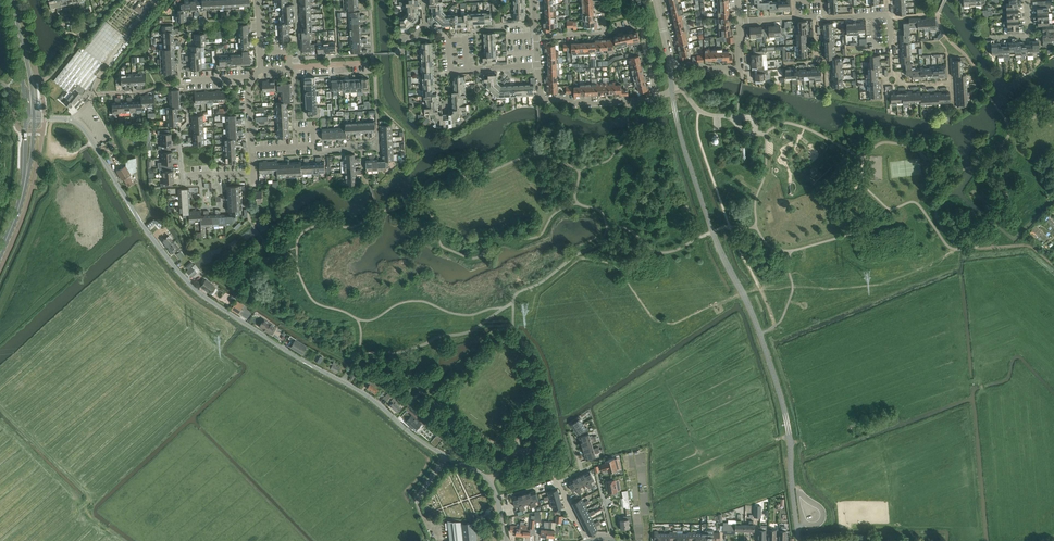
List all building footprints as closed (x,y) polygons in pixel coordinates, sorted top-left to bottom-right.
[(54,0),(48,0),(50,9),(56,8),(54,0)] [(179,4),(180,10),(185,9),(190,9),(190,0),(184,0),(184,4),(179,4)] [(751,3),(757,3),(758,9),(769,8),(769,12),(778,12),(778,3),(777,3),(770,3),(769,0),(769,2),(763,2),(760,2),(760,0),(751,0),(751,3)] [(670,9),(670,10),(684,7),(682,7),(681,2),(670,4),(671,8),(670,9)] [(137,5),(134,9),(140,14),(143,10),(137,5)] [(684,7),(670,10),(670,12),(672,12),(673,16),(684,13),(683,8),(684,8),(684,7)] [(443,12),(432,17),(436,21),(444,12),(443,12)] [(444,12),(436,21),(438,22),(446,14),(444,12)] [(672,20),(673,22),(686,19),(686,18),(685,19),(684,13),(673,16),(674,20),(672,20)] [(407,14),(405,16),(413,23),(418,17),(407,14)] [(446,14),(438,22),(443,26),(447,15),(446,14)] [(408,28),(403,17),(401,18),(401,16),(400,16),(401,30),(401,28),(408,28)] [(405,16),(403,17),(408,28),(413,23),(405,16)] [(903,23),(903,29),(910,29),(910,27),(917,27),(918,27),(917,18),(909,19),(909,23),(903,23)] [(594,20),(586,20),(586,26),(591,26),(591,29),(597,29),(597,19),(594,19),(594,20)] [(686,19),(673,22),(673,24),(675,24),(676,28),(687,25),(685,20),(687,20),(686,19)] [(546,22),(543,22),(543,32),(550,32),(550,28),(554,28),(554,22),(546,22)] [(675,32),(675,34),(689,30),(688,30),(687,25),(676,28),(676,31),(675,32)] [(780,25),(774,26),(775,37),(781,37),(781,35),(784,35),(784,28),(781,28),(780,25)] [(765,29),(766,36),(769,36),(769,37),(775,37),(774,26),(768,26),(768,29),(765,29)] [(746,30),(747,37),(750,37),(750,39),(756,38),(756,27),(750,27),(750,30),(746,30)] [(762,27),(756,27),(756,38),(762,38),(762,36),(766,36),(765,29),(762,29),(762,27)] [(900,35),(900,44),(909,43),(909,35),(911,35),(911,34),(910,34),(910,29),(903,29),(904,35),(900,35)] [(689,30),(675,34),(676,35),(677,35),(678,39),(686,37),(689,37),(688,32),(689,31),(689,30)] [(637,31),(631,32),(634,43),(640,42),(637,31)] [(302,33),(302,32),(299,32),(299,39),(301,39),(301,44),(302,44),(312,44),(311,32),(302,33)] [(626,34),(626,35),(628,45),(634,43),(631,32),(626,34)] [(626,34),(620,35),(622,46),(628,45),(626,35),(626,34)] [(622,46),(620,35),(614,36),(616,47),(622,46)] [(675,44),(675,46),(689,42),(688,42),(686,37),(678,39),(675,39),(676,43),(675,44)] [(992,55),(997,55),(998,55),(997,43),(994,43),(994,40),(986,41),(987,47),(991,47),(992,55)] [(551,42),(544,42),(545,52),(547,52),(556,51),(555,45),(551,45),(551,42)] [(689,42),(675,46),(676,48),(677,47),(678,51),(689,48),(688,44),(689,43),(689,42)] [(302,44),(301,44),(301,52),(305,52),(305,53),(307,53),(307,52),(312,51),(312,50),(316,50),(316,43),(312,44),(302,44)] [(70,90),(73,92),(75,89),(82,94),(86,89),(97,76),(93,73),(102,63),(81,46),(54,81),(57,84),(68,92),(70,90)] [(689,48),(678,51),(680,60),(687,59),(686,56),(690,54),(689,48)] [(248,50),(242,50),(242,54),(242,65),(250,65),(250,61),(251,61),(251,59),(250,59),(250,54),(248,54),(248,50)] [(723,60),(723,63),(733,62),(732,55),(729,56),(729,51),(723,51),(723,60)] [(751,55),(751,61),(762,61),(762,55),(764,55),(764,51),(763,51),(753,52),(754,55),(751,55)] [(242,54),(230,55),(231,66),(230,66),(231,67),(237,67),(237,65),(242,65),(242,54)] [(910,55),(901,55),(901,64),(906,64),(910,63),(910,55)] [(485,57),(485,56),(483,57),(483,63),(483,64),(484,64),(488,64),(488,63),(496,62),(496,56),(485,57)] [(628,58),(630,64),(640,62),(641,62),(642,62),(641,59),(640,59),(639,56),(628,58)] [(762,61),(751,61),(752,67),(757,67),(757,70),(764,70),(764,66),(763,66),(762,61)] [(640,62),(630,64),(631,70),(643,67),(643,64),(641,65),(641,62),(640,62)] [(643,67),(631,70),(632,76),(643,73),(642,70),(644,70),(643,67)] [(764,70),(757,70),(757,73),(755,74),(755,80),(766,79),(766,73),(768,73),(768,69),(764,70)] [(912,69),(906,69),(906,76),(912,75),(912,79),(921,79),(920,70),(912,70),(912,69)] [(643,73),(632,76),(634,81),(646,78),(645,76),(644,76),(643,73)] [(531,84),(527,85),(528,95),(534,95),(534,97),(534,91),(536,91),(535,78),(531,78),(531,84)] [(646,78),(634,81),(635,87),(638,87),(638,86),(646,85),(646,84),(645,81),(647,81),(646,78)] [(281,85),(276,85),(277,91),(281,91),(291,90),(291,91),(292,90),(291,83),(287,83),(287,82),(285,82),(286,83),(281,83),(281,85)] [(497,82),(487,88),(492,92),(499,84),(497,82)] [(499,84),(492,92),(497,97),(501,86),(499,84)] [(646,85),(638,86),(638,87),(639,92),(644,91),(644,95),(651,93),(649,84),(646,84),(646,85)] [(615,93),(615,96),(625,95),(625,89),(621,89),(621,85),(615,85),(615,93)] [(497,97),(496,100),(497,100),(505,99),(505,97),(504,86),(501,86),(497,97)] [(75,89),(73,92),(64,103),(69,107),(72,103),(74,105),(82,94),(75,89)] [(878,91),(869,91),(870,100),(880,99),(879,93),(878,93),(878,91)] [(464,105),(453,106),(453,112),(462,111),(462,115),(466,115),(466,116),(467,116),(466,105),(464,105)] [(317,107),(307,108),(307,114),(313,114),(313,118),(320,118),(320,107),(317,107)] [(427,108),(427,107),(425,107),(425,118),(425,117),(429,117),(429,113),(438,113),(438,107),(427,108)] [(452,114),(452,118),(452,122),(456,122),(462,116),(462,115),(462,111),(453,112),(452,114)] [(429,113),(429,117),(429,118),(436,123),(437,123),(440,123),(440,119),(440,114),(438,113),(429,113)] [(442,123),(442,125),(442,127),(450,127),(450,125),(450,123),(450,118),(450,114),(442,114),(442,119),(442,123)] [(380,130),(380,132),(392,131),(392,125),(388,125),(388,123),(385,124),(385,125),(381,126),(381,130),(380,130)] [(160,134),(160,140),(171,139),(171,133),(168,134),(168,130),(157,131),(157,134),(160,134)] [(171,139),(160,140),(160,146),(158,146),(158,150),(162,149),(169,149),(169,146),(171,146),(171,139)] [(161,153),(161,159),(172,158),(172,152),(169,152),(169,149),(162,149),(162,153),(161,153)] [(159,164),(158,165),(158,168),(159,168),(163,168),(170,168),(170,164),(172,164),(172,158),(161,159),(161,163),(160,163),(159,164)] [(383,161),(378,161),(379,170),(385,170),(384,167),(389,167),(389,161),(383,161)] [(116,171),(121,180),(123,179),(128,186),(133,183),(128,176),(131,174),(125,166),(116,171)] [(162,172),(162,177),(173,177),(173,171),(170,171),(170,168),(163,168),(159,168),(159,172),(162,172)] [(173,177),(162,177),(162,183),(160,183),(160,187),(171,186),(171,183),(173,183),(173,177)] [(267,189),(262,190),(262,191),(256,191),(257,202),(263,202),(263,205),(267,205),(267,189)] [(188,207),(179,207),(179,213),(182,213),(183,217),(188,217),(188,211),(188,207)] [(229,216),(224,216),(225,225),(230,225),(230,222),(235,222),(235,216),(229,216)] [(162,227),(157,231),(161,237),(166,233),(162,227)] [(161,241),(166,247),(173,242),(168,235),(161,241)] [(173,242),(166,247),(171,254),(176,250),(178,253),(176,254),(180,259),(184,256),(173,242)] [(192,268),(187,272),(192,277),(197,272),(192,268)] [(205,280),(200,287),(210,294),(215,287),(205,280)] [(242,308),(235,304),(231,310),(238,314),(242,308)] [(264,320),(259,327),(270,334),(275,326),(264,320)] [(307,346),(296,340),(296,339),(291,336),(289,339),(294,342),(291,347),(302,354),(307,346)] [(322,357),(318,354),(314,360),(319,363),(322,357)] [(335,365),(336,363),(334,362),(330,369),(333,370),(338,373),(340,368),(335,365)] [(370,384),(367,388),(375,394),(378,390),(378,389),(380,386),(373,381),(370,379),(368,382),(370,384)] [(396,397),(390,392),(384,398),(389,403),(391,400),(393,402),(390,406),(397,412),(402,407),(399,404),(400,403),(395,399),(396,397)] [(416,430),(422,424),(412,415),(411,416),(406,421),(406,422),(409,425),(412,428),(416,430)] [(571,425),(575,430),(583,424),(580,420),(582,419),(580,417),(577,419),(578,420),(571,425)] [(583,424),(575,430),(578,435),(584,431),(585,432),(589,430),(587,428),(586,428),(583,424)] [(579,437),(581,443),(596,438),(595,436),(590,437),(589,434),(579,437)] [(596,438),(581,443),(583,449),(592,446),(591,443),(597,441),(596,438)] [(592,446),(583,449),(584,454),(599,450),(598,447),(593,449),(592,446)] [(599,450),(584,454),(586,460),(596,457),(595,454),(600,452),(599,450)] [(614,458),(605,461),(606,463),(601,464),(603,471),(608,470),(608,472),(617,470),(614,458)] [(589,471),(584,474),(591,488),(593,486),(591,482),(594,480),(589,471)] [(584,474),(579,477),(583,486),(586,484),(588,489),(591,488),(584,474)] [(579,477),(573,479),(580,493),(583,492),(580,487),(583,486),(579,477)] [(580,493),(573,479),(568,482),(572,491),(576,489),(578,494),(580,493)] [(615,480),(606,482),(608,493),(617,491),(621,490),(619,479),(615,480)] [(549,496),(546,497),(547,500),(550,499),(549,498),(559,495),(557,489),(548,492),(549,496)] [(536,491),(530,492),(534,507),(537,507),(535,501),(538,500),(536,491)] [(626,507),(626,509),(629,509),(630,509),(627,491),(622,492),(623,498),(621,499),(622,508),(626,507)] [(530,492),(524,494),(527,504),(530,503),(531,508),(532,508),(534,507),(530,492)] [(524,494),(518,496),(523,510),(525,510),(524,505),(527,504),(524,494)] [(549,498),(550,499),(551,503),(561,501),(559,495),(549,498)] [(523,510),(518,496),(513,497),(515,507),(519,506),(520,511),(523,510)] [(573,503),(575,509),(584,504),(584,502),(582,499),(573,503)] [(561,501),(551,503),(553,509),(560,507),(561,509),(565,508),(564,505),(562,505),(561,501)] [(584,504),(575,509),(578,514),(587,509),(585,506),(588,504),(586,501),(584,502),(584,504)] [(587,509),(578,514),(581,519),(590,514),(589,513),(587,509)] [(590,514),(581,519),(583,524),(592,520),(591,516),(593,515),(591,512),(589,513),(590,514)] [(620,520),(621,529),(629,528),(629,522),(631,522),(631,516),(623,516),(624,519),(620,520)] [(448,520),(448,521),(448,527),(450,539),(450,540),(463,540),(463,538),(461,527),(461,524),(461,522),(448,520)] [(592,520),(583,524),(586,529),(595,525),(594,523),(592,520)] [(545,529),(541,529),(540,536),(547,537),(549,523),(549,522),(544,521),(544,526),(545,526),(545,529)] [(735,531),(745,531),(745,525),(741,525),(741,521),(737,521),(736,524),(728,524),(728,523),(723,523),(723,534),(734,534),(735,532),(735,531)] [(745,525),(745,531),(754,531),(754,525),(753,525),(753,521),(749,521),(749,525),(745,525)] [(461,524),(461,527),(463,538),(463,540),(477,540),(475,522),(461,524)] [(549,522),(549,523),(547,537),(554,537),(555,534),(558,534),(559,528),(555,528),(555,530),(551,530),(552,522),(549,522)] [(595,525),(586,529),(589,535),(598,530),(596,526),(598,525),(597,522),(594,523),(595,525)] [(516,535),(523,536),(524,525),(520,524),(520,528),(516,528),(517,526),(511,525),(510,532),(516,532),(516,535)] [(761,527),(759,527),(758,540),(766,540),(765,540),(766,530),(761,530),(761,527)] [(769,527),(769,540),(777,540),(777,539),(777,536),(776,536),(776,530),(771,530),(771,527),(769,527)] [(779,528),(779,540),(788,540),(787,540),(787,537),(786,537),(786,531),(782,531),(782,528),(779,528)] [(707,540),(713,540),(716,540),(716,532),(713,532),(713,534),(709,534),(709,530),(707,530),(707,540)] [(664,533),(658,533),(658,532),(654,532),(654,540),(658,540),(664,540),(664,533)] [(664,540),(670,540),(673,540),(673,532),(669,532),(669,534),(664,533),(664,540)] [(673,540),(676,540),(683,540),(683,534),(677,534),(677,532),(673,532),(673,540)] [(683,540),(689,540),(692,540),(692,532),(688,532),(688,534),(683,534),(683,540)] [(692,540),(695,540),(701,540),(701,534),(696,534),(696,532),(692,532),(692,540)]
